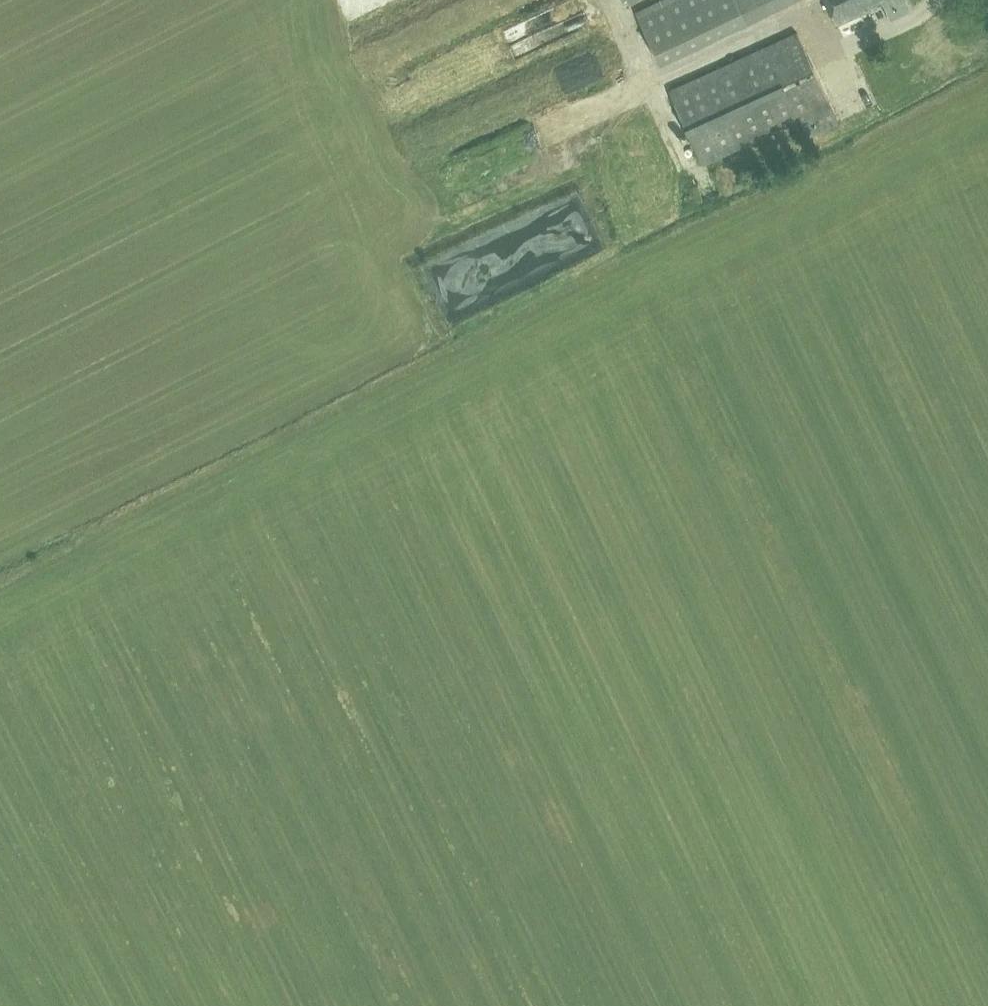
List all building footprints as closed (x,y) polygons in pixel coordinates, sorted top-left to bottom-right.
[(664,61),(791,0),(658,0),(635,11),(660,63),(664,61)] [(906,0),(828,0),(837,22),(884,1),(890,16),(909,8),(906,0)] [(839,123),(796,31),(669,88),(704,165),(800,120),(808,137),(839,123)]
